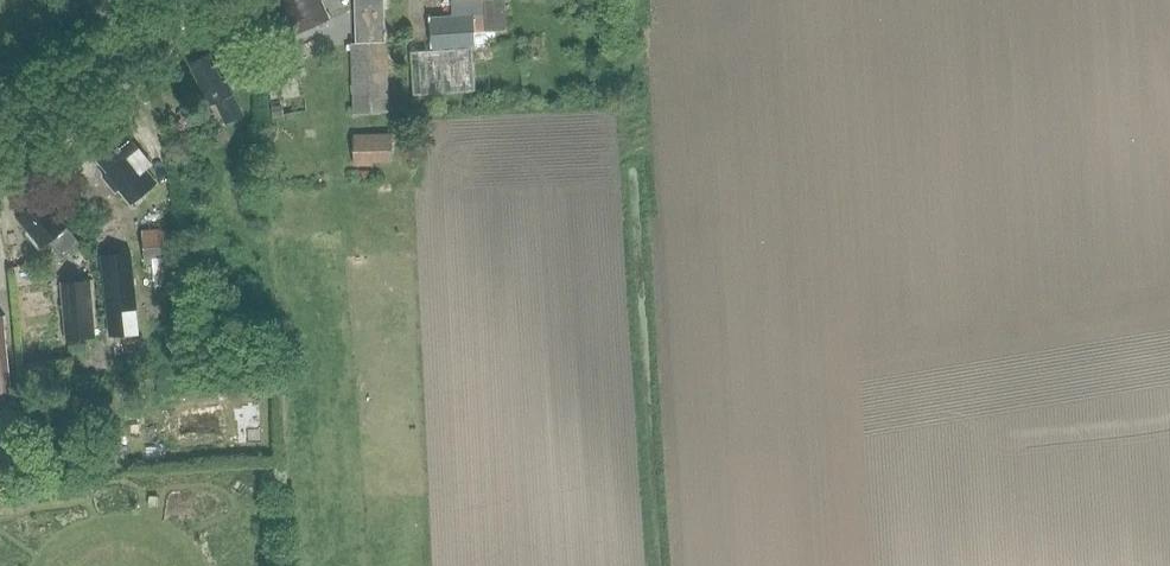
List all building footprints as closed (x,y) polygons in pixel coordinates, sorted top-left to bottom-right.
[(320,0),(277,0),(281,8),(277,10),(288,36),(328,19),(320,0)] [(383,0),(356,0),(357,43),(351,43),(354,115),(388,112),(383,0)] [(452,15),(430,17),(432,50),(476,47),(475,33),(485,32),(482,0),(470,0),(451,1),(452,15)] [(485,30),(507,29),(505,0),(483,0),(485,30)] [(243,116),(225,76),(220,78),(209,53),(190,62),(201,87),(197,89),(206,107),(216,102),(226,124),(243,116)] [(156,183),(146,170),(152,165),(122,129),(92,153),(108,172),(103,176),(116,191),(119,189),(131,204),(156,183)] [(353,164),(391,163),(390,132),(352,133),(353,164)] [(202,207),(206,207),(203,194),(189,196),(192,215),(203,213),(202,207)] [(80,244),(42,198),(33,205),(29,205),(16,216),(28,230),(27,234),(40,249),(48,242),(62,258),(80,244)] [(173,278),(172,261),(173,261),(170,228),(142,231),(145,264),(152,263),(154,280),(173,278)] [(101,255),(110,336),(139,333),(130,252),(101,255)] [(61,282),(66,339),(96,336),(91,280),(61,282)] [(10,389),(3,314),(0,315),(0,390),(10,389)] [(15,407),(0,408),(0,418),(4,418),(16,417),(15,407)]
